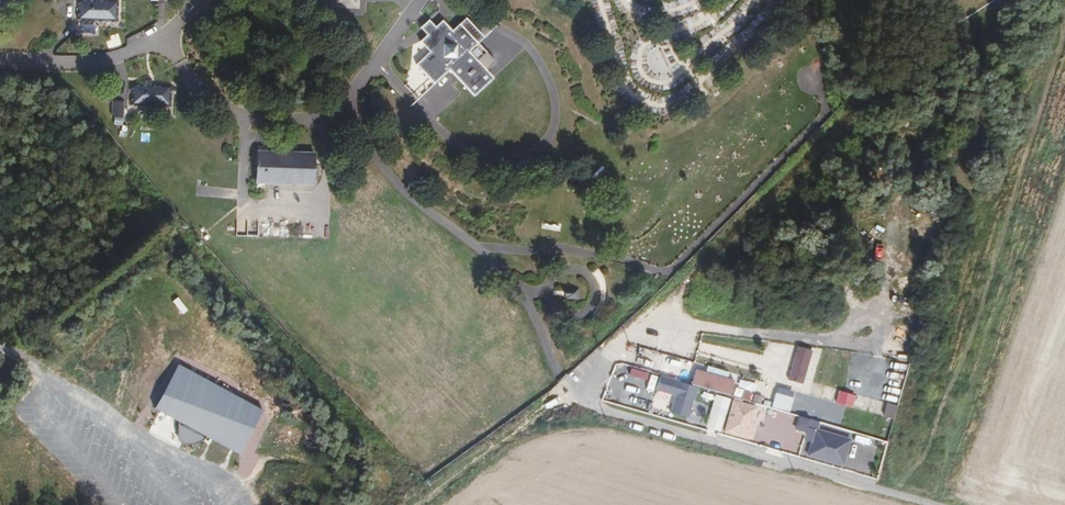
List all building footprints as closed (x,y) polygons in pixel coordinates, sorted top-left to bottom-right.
[(76,19),(117,20),(118,0),(76,0),(76,19)] [(431,20),(423,28),(429,35),(423,41),(432,51),(419,63),(435,82),(450,68),(474,95),(495,76),(471,49),(484,37),(467,17),(453,30),(444,20),(437,27),(431,20)] [(171,84),(131,83),(130,105),(171,106),(171,84)] [(112,100),(113,117),(124,116),(123,100),(112,100)] [(314,152),(256,150),(254,183),(313,185),(314,152)] [(577,288),(565,288),(565,298),(577,298),(577,288)] [(325,349),(316,340),(312,344),(320,353),(325,349)] [(819,349),(805,344),(796,371),(810,376),(819,349)] [(155,410),(242,452),(264,407),(177,364),(155,410)] [(692,384),(698,386),(732,395),(736,380),(696,369),(692,384)] [(692,384),(662,376),(658,389),(676,394),(671,412),(689,417),(698,386),(692,384)] [(742,396),(749,399),(751,391),(744,389),(742,396)] [(789,412),(793,396),(776,391),(771,406),(789,412)] [(837,402),(850,405),(853,395),(840,391),(837,402)] [(706,427),(721,432),(731,398),(716,393),(706,427)] [(768,406),(734,397),(725,431),(753,439),(757,423),(763,424),(768,406)] [(829,415),(817,411),(809,433),(819,437),(816,447),(843,456),(851,430),(826,423),(829,415)]
